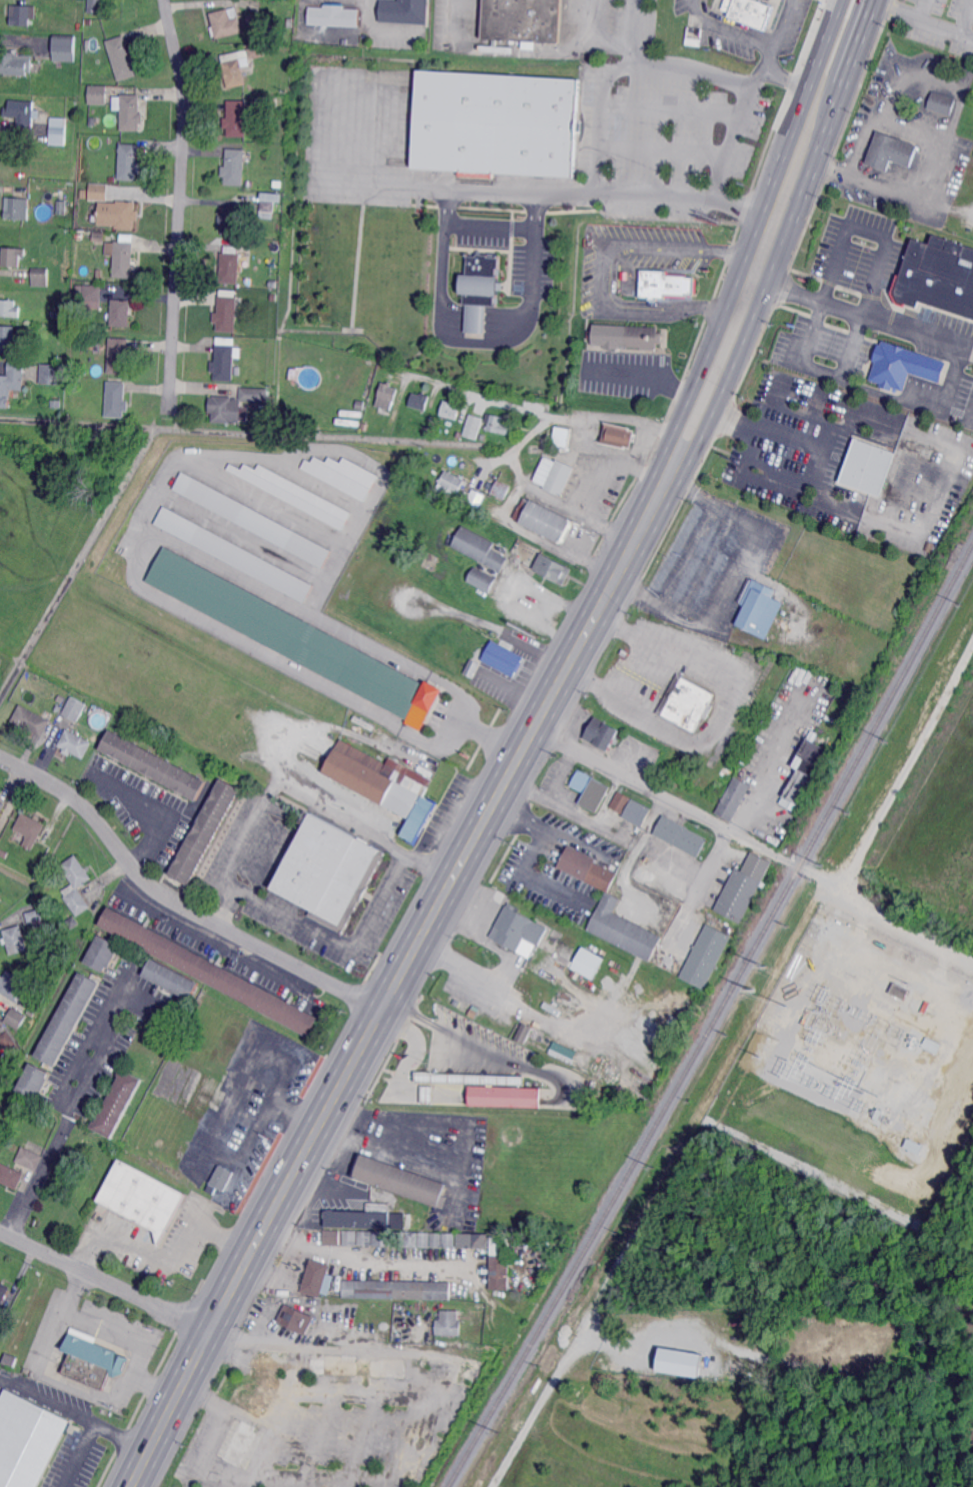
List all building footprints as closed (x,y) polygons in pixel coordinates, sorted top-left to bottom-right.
[(88,10),(89,0),(106,0),(105,12),(88,10)] [(381,23),(382,0),(400,0),(429,0),(428,25),(381,23)] [(483,39),(485,0),(563,0),(561,43),(483,39)] [(722,8),(725,0),(756,0),(773,6),(771,15),(764,29),(728,15),(729,11),(722,8)] [(36,19),(30,19),(30,26),(11,25),(12,5),(37,6),(36,19)] [(344,9),(359,10),(358,28),(307,25),(308,7),(323,8),(323,5),(344,7),(344,9)] [(218,39),(217,36),(214,36),(212,28),(215,27),(212,14),(238,8),(244,32),(218,39)] [(76,62),(53,61),(55,35),(77,36),(76,62)] [(131,56),(135,55),(138,65),(135,66),(137,75),(119,81),(107,41),(125,35),(131,56)] [(249,59),(247,50),(262,47),(264,56),(249,59)] [(18,55),(33,55),(32,73),(27,72),(27,76),(0,74),(1,53),(14,53),(14,50),(19,50),(18,55)] [(245,85),(227,89),(225,79),(222,79),(219,66),(222,65),(222,63),(239,59),(245,85)] [(575,177),(411,167),(417,69),(581,78),(575,177)] [(105,103),(105,85),(88,85),(87,103),(105,103)] [(949,114),(927,107),(932,91),(954,98),(949,114)] [(144,124),(140,124),(140,131),(121,131),(122,94),(140,95),(140,113),(144,113),(144,124)] [(34,127),(18,126),(19,117),(5,117),(5,107),(10,108),(10,100),(35,101),(34,127)] [(247,137),(228,137),(228,129),(224,129),(224,118),(228,118),(228,100),(247,100),(247,137)] [(72,132),(66,132),(65,146),(48,145),(50,118),(66,119),(66,126),(72,127),(72,132)] [(909,165),(890,158),(885,170),(865,163),(877,131),(916,145),(909,165)] [(142,174),(138,173),(137,181),(119,180),(121,144),(140,145),(139,163),(142,163),(142,174)] [(244,186),(225,185),(226,177),(222,177),(223,166),(226,167),(228,148),(247,150),(244,186)] [(106,201),(89,201),(90,184),(107,184),(106,201)] [(29,220),(5,219),(7,197),(30,198),(29,220)] [(66,215),(58,215),(59,200),(67,201),(66,215)] [(138,222),(134,222),(134,230),(115,229),(116,201),(135,202),(135,211),(139,211),(138,222)] [(281,214),(260,212),(260,201),(274,202),(274,205),(282,205),(281,214)] [(242,236),(223,235),(223,226),(219,226),(220,215),(224,216),(224,207),(243,208),(242,236)] [(103,242),(92,241),(93,233),(104,233),(103,242)] [(933,234),(972,247),(972,317),(918,300),(916,307),(899,300),(895,292),(912,238),(930,243),(933,234)] [(135,242),(132,279),(113,277),(115,256),(107,255),(108,242),(116,242),(116,241),(135,242)] [(239,253),(241,254),(239,284),(220,283),(222,253),(225,253),(225,245),(239,246),(239,253)] [(20,266),(2,265),(4,246),(22,248),(20,266)] [(487,256),(496,256),(496,254),(499,254),(498,268),(499,268),(499,274),(497,274),(497,277),(497,281),(501,282),(500,289),(496,289),(496,295),(496,296),(497,296),(497,303),(495,303),(495,305),(484,305),(465,304),(462,303),(463,293),(459,292),(460,273),(465,274),(466,255),(465,255),(465,252),(467,253),(467,255),(476,255),(476,253),(487,254),(487,256)] [(48,286),(33,286),(33,269),(49,269),(48,286)] [(694,295),(663,293),(663,297),(639,296),(641,269),(666,270),(666,275),(695,276),(694,295)] [(100,308),(82,308),(83,286),(101,286),(100,308)] [(236,332),(218,331),(218,323),(214,322),(215,313),(219,313),(219,295),(238,296),(236,332)] [(130,326),(111,326),(112,299),(131,300),(130,326)] [(20,316),(0,315),(0,300),(16,300),(16,306),(21,306),(20,316)] [(484,305),(465,304),(465,308),(464,315),(464,324),(464,331),(483,332),(483,325),(484,317),(484,309),(484,305)] [(14,353),(0,352),(0,325),(16,326),(14,353)] [(662,345),(657,344),(657,349),(624,348),(625,327),(658,329),(658,334),(663,334),(662,345)] [(127,374),(108,373),(110,338),(129,338),(127,374)] [(913,351),(914,352),(944,361),(937,382),(908,372),(902,391),(890,387),(889,391),(878,387),(879,383),(868,380),(874,362),(870,361),(876,343),(879,344),(880,341),(913,351)] [(234,381),(215,380),(216,372),(212,371),(212,361),(216,362),(217,344),(235,345),(234,381)] [(9,410),(0,409),(0,376),(7,377),(8,362),(25,363),(23,391),(11,390),(9,410)] [(63,384),(41,383),(41,364),(63,364),(63,384)] [(129,411),(125,410),(125,418),(106,417),(108,381),(127,382),(126,400),(129,401),(129,411)] [(391,410),(376,405),(383,382),(392,385),(391,386),(398,388),(391,410)] [(266,402),(239,401),(239,388),(267,389),(266,402)] [(420,395),(421,393),(430,396),(426,410),(410,405),(413,393),(420,395)] [(231,401),(232,401),(232,399),(237,399),(237,402),(240,402),(240,424),(212,423),(212,413),(209,413),(209,398),(213,398),(213,397),(231,397),(231,401)] [(457,419),(441,415),(445,400),(454,403),(454,404),(461,406),(457,419)] [(363,412),(355,410),(357,401),(365,403),(363,412)] [(511,435),(488,429),(490,423),(486,422),(488,413),(504,417),(503,419),(512,421),(511,426),(513,427),(511,435)] [(477,439),(463,435),(470,414),(483,418),(477,439)] [(631,453),(601,446),(605,425),(636,432),(631,453)] [(568,447),(554,445),(557,426),(572,428),(568,447)] [(879,495),(894,451),(853,438),(839,482),(879,495)] [(302,469),(363,500),(377,474),(342,456),(339,462),(328,456),(325,462),(310,454),(302,469)] [(555,462),(555,460),(573,468),(560,497),(543,489),(544,486),(533,481),(544,458),(555,462)] [(257,465),(255,468),(243,462),(236,477),(342,527),(350,509),(257,465)] [(417,477),(408,473),(412,464),(421,469),(417,477)] [(459,492),(454,490),(451,497),(437,489),(446,470),(465,479),(459,492)] [(324,569),(173,489),(182,471),(334,551),(324,569)] [(505,499),(492,492),(498,480),(511,486),(505,499)] [(479,508),(467,502),(473,489),(485,495),(479,508)] [(560,545),(513,519),(524,498),(571,522),(573,525),(564,543),(560,545)] [(306,605),(154,525),(164,507),(315,586),(306,605)] [(501,572),(452,546),(463,525),(495,542),(492,549),(508,557),(501,572)] [(932,553),(925,551),(929,541),(935,544),(932,553)] [(428,686),(431,682),(447,690),(435,712),(434,711),(423,731),(408,723),(410,721),(148,581),(166,547),(428,686)] [(564,585),(533,569),(542,553),(572,569),(564,585)] [(489,593),(467,581),(475,566),(497,578),(489,593)] [(766,640),(736,625),(735,625),(744,606),(741,605),(753,580),(757,582),(761,584),(776,591),(774,595),(772,598),(784,604),(766,640)] [(519,678),(497,666),(499,664),(485,656),(494,641),(528,659),(519,678)] [(707,719),(703,716),(695,731),(658,711),(678,674),(716,694),(711,703),(714,705),(707,719)] [(78,723),(62,714),(71,697),(87,705),(78,723)] [(44,737),(13,721),(21,704),(52,721),(44,737)] [(374,732),(354,721),(356,716),(376,727),(374,732)] [(608,753),(584,740),(584,739),(595,719),(619,732),(611,748),(609,751),(608,753)] [(85,759),(73,752),(71,755),(64,752),(66,748),(60,745),(68,729),(93,742),(85,759)] [(197,801),(101,750),(111,730),(207,781),(197,801)] [(798,814),(797,814),(780,804),(798,771),(792,768),(804,747),(808,739),(810,741),(832,754),(798,814)] [(386,764),(389,758),(431,781),(421,797),(436,805),(414,844),(400,836),(409,820),(382,805),(381,806),(321,773),(339,740),(386,764)] [(596,814),(583,806),(579,804),(583,797),(584,794),(570,786),(578,771),(610,788),(600,807),(596,814)] [(732,823),(715,815),(734,778),(738,780),(751,787),(738,812),(732,823)] [(189,885),(170,874),(222,779),(241,789),(189,885)] [(623,816),(609,808),(618,793),(631,800),(623,816)] [(641,829),(639,827),(623,818),(633,800),(652,810),(641,829)] [(33,850),(24,845),(29,836),(15,829),(24,812),(46,824),(33,850)] [(360,903),(359,902),(342,935),(309,917),(311,912),(271,889),(305,827),(299,824),(305,812),(385,855),(367,887),(368,888),(360,903)] [(697,859),(692,856),(656,837),(654,835),(664,816),(707,839),(697,859)] [(609,892),(608,891),(560,867),(559,867),(570,845),(581,851),(598,859),(596,862),(616,872),(618,874),(609,892)] [(741,924),(718,913),(714,911),(727,887),(735,869),(741,872),(751,853),(772,863),(741,924)] [(78,916),(65,897),(66,896),(63,891),(74,883),(61,865),(76,855),(93,878),(78,888),(91,907),(78,916)] [(651,962),(588,930),(608,892),(610,893),(622,900),(615,913),(661,936),(663,937),(651,962)] [(538,947),(536,946),(529,960),(490,938),(508,904),(520,910),(518,913),(547,930),(538,947)] [(307,1038),(99,926),(109,907),(318,1018),(307,1038)] [(29,923),(26,913),(41,908),(44,918),(29,923)] [(71,930),(66,922),(74,916),(79,925),(71,930)] [(706,989),(682,977),(699,942),(699,941),(704,931),(705,931),(708,924),(719,929),(731,935),(732,935),(733,936),(706,989)] [(11,955),(4,930),(22,925),(29,950),(11,955)] [(110,967),(108,966),(105,972),(86,962),(100,935),(119,945),(115,952),(118,953),(110,967)] [(591,983),(571,972),(581,953),(582,950),(600,960),(603,961),(598,971),(591,983)] [(190,1000),(144,975),(153,958),(199,983),(190,1000)] [(11,1000),(0,993),(0,975),(3,977),(7,971),(23,981),(11,1000)] [(54,1067),(35,1056),(80,973),(99,984),(54,1067)] [(903,999),(889,992),(894,982),(908,989),(903,999)] [(20,1030),(5,1021),(14,1007),(28,1016),(20,1030)] [(478,1019),(470,1016),(474,1007),(481,1010),(478,1019)] [(33,1017),(27,1013),(29,1009),(36,1013),(33,1017)] [(527,1044),(517,1039),(524,1022),(535,1027),(527,1044)] [(8,1050),(0,1038),(0,1036),(8,1030),(18,1043),(8,1050)] [(936,1053),(921,1046),(926,1036),(941,1044),(936,1053)] [(576,1050),(553,1040),(548,1052),(571,1062),(576,1050)] [(41,1095),(39,1093),(36,1099),(18,1090),(32,1063),(50,1073),(47,1078),(49,1079),(41,1095)] [(3,1079),(0,1078),(0,1065),(8,1069),(3,1079)] [(112,1138),(91,1127),(94,1121),(96,1122),(121,1076),(118,1075),(122,1069),(143,1080),(112,1138)] [(530,1085),(418,1083),(418,1073),(438,1073),(438,1075),(530,1077),(530,1085)] [(434,1105),(425,1105),(422,1101),(423,1088),(425,1086),(435,1086),(437,1088),(437,1103),(434,1105)] [(546,1109),(475,1108),(475,1087),(546,1088),(546,1109)] [(37,1171),(16,1161),(23,1146),(44,1156),(37,1171)] [(438,1207),(353,1177),(354,1175),(360,1158),(361,1156),(361,1154),(362,1154),(446,1184),(445,1186),(445,1187),(438,1207)] [(159,1246),(155,1231),(98,1201),(119,1160),(185,1195),(159,1246)] [(17,1189),(0,1181),(0,1164),(1,1162),(25,1173),(17,1189)] [(223,1192),(216,1188),(213,1195),(206,1191),(219,1165),(233,1172),(223,1192)] [(391,1213),(413,1214),(413,1227),(407,1227),(407,1230),(327,1227),(327,1210),(368,1212),(368,1203),(380,1203),(392,1204),(391,1213)] [(341,1245),(324,1245),(325,1230),(341,1230),(341,1245)] [(358,1245),(354,1245),(344,1245),(344,1231),(351,1231),(358,1231),(358,1245)] [(372,1246),(359,1246),(359,1231),(373,1231),(372,1246)] [(390,1246),(374,1246),(374,1231),(390,1232),(390,1246)] [(406,1247),(391,1246),(391,1231),(407,1231),(406,1247)] [(418,1247),(407,1247),(407,1232),(419,1232),(418,1247)] [(430,1247),(420,1247),(420,1233),(431,1233),(431,1237),(430,1247)] [(443,1247),(432,1247),(433,1233),(439,1233),(443,1233),(443,1247)] [(456,1247),(448,1247),(444,1247),(444,1233),(456,1233),(456,1247)] [(490,1248),(458,1247),(459,1234),(459,1233),(460,1233),(482,1234),(490,1234),(490,1248)] [(508,1290),(490,1289),(490,1273),(490,1265),(491,1254),(491,1237),(509,1238),(508,1290)] [(321,1297),(302,1292),(312,1259),(331,1265),(321,1297)] [(451,1300),(344,1298),(344,1280),(347,1280),(442,1282),(452,1282),(451,1300)] [(3,1303),(0,1302),(0,1282),(11,1287),(3,1303)] [(307,1335),(281,1322),(279,1321),(287,1304),(310,1315),(313,1316),(316,1317),(308,1335),(307,1335)] [(458,1321),(460,1321),(460,1336),(435,1335),(435,1320),(441,1320),(441,1311),(458,1311),(458,1321)] [(114,1378),(110,1377),(104,1391),(62,1373),(70,1355),(62,1351),(70,1333),(130,1359),(123,1374),(114,1378)] [(700,1377),(659,1371),(661,1358),(662,1348),(704,1354),(700,1377)] [(13,1367),(2,1363),(6,1354),(17,1358),(13,1367)] [(71,1421),(39,1486),(0,1486),(0,1401),(6,1389),(71,1421)]
